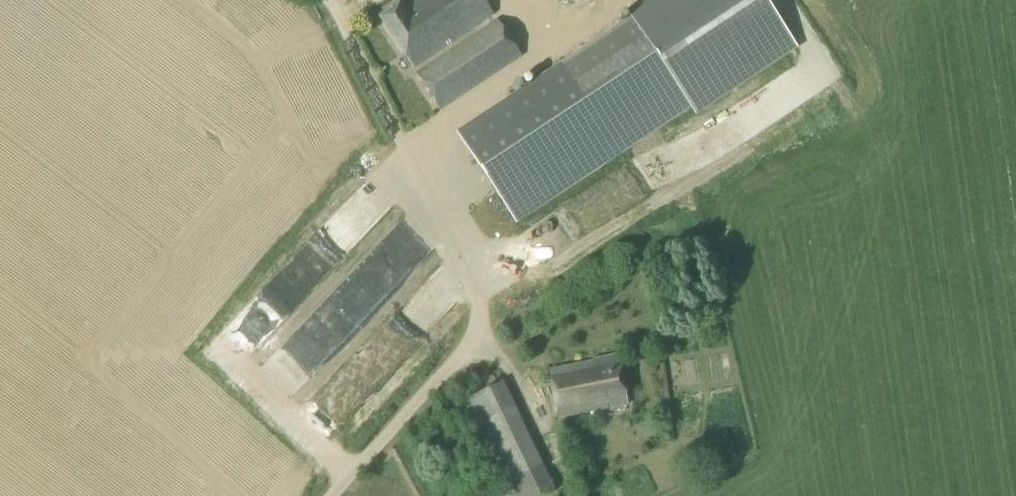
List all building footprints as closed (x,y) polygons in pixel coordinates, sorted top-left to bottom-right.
[(482,0),(418,0),(403,10),(400,5),(379,19),(395,45),(411,69),(493,16),(482,0)] [(798,49),(765,0),(644,0),(626,12),(630,17),(560,64),(562,68),(457,136),(514,221),(618,152),(620,156),(691,110),(696,117),(798,49)] [(441,112),(522,58),(496,20),(416,74),(441,112)] [(271,334),(273,339),(281,336),(401,211),(391,202),(388,196),(377,185),(353,197),(299,252),(284,268),(290,265),(246,310),(261,324),(278,306),(272,292),(289,283),(287,279),(321,244),(329,260),(317,272),(322,281),(271,334)] [(386,242),(415,272),(438,251),(408,220),(386,242)] [(558,419),(626,405),(616,356),(592,361),(592,364),(549,373),(558,419)] [(335,416),(365,414),(362,374),(332,377),(335,416)] [(503,383),(457,405),(474,441),(520,419),(503,383)] [(554,491),(537,455),(492,477),(501,495),(544,495),(554,491)]
